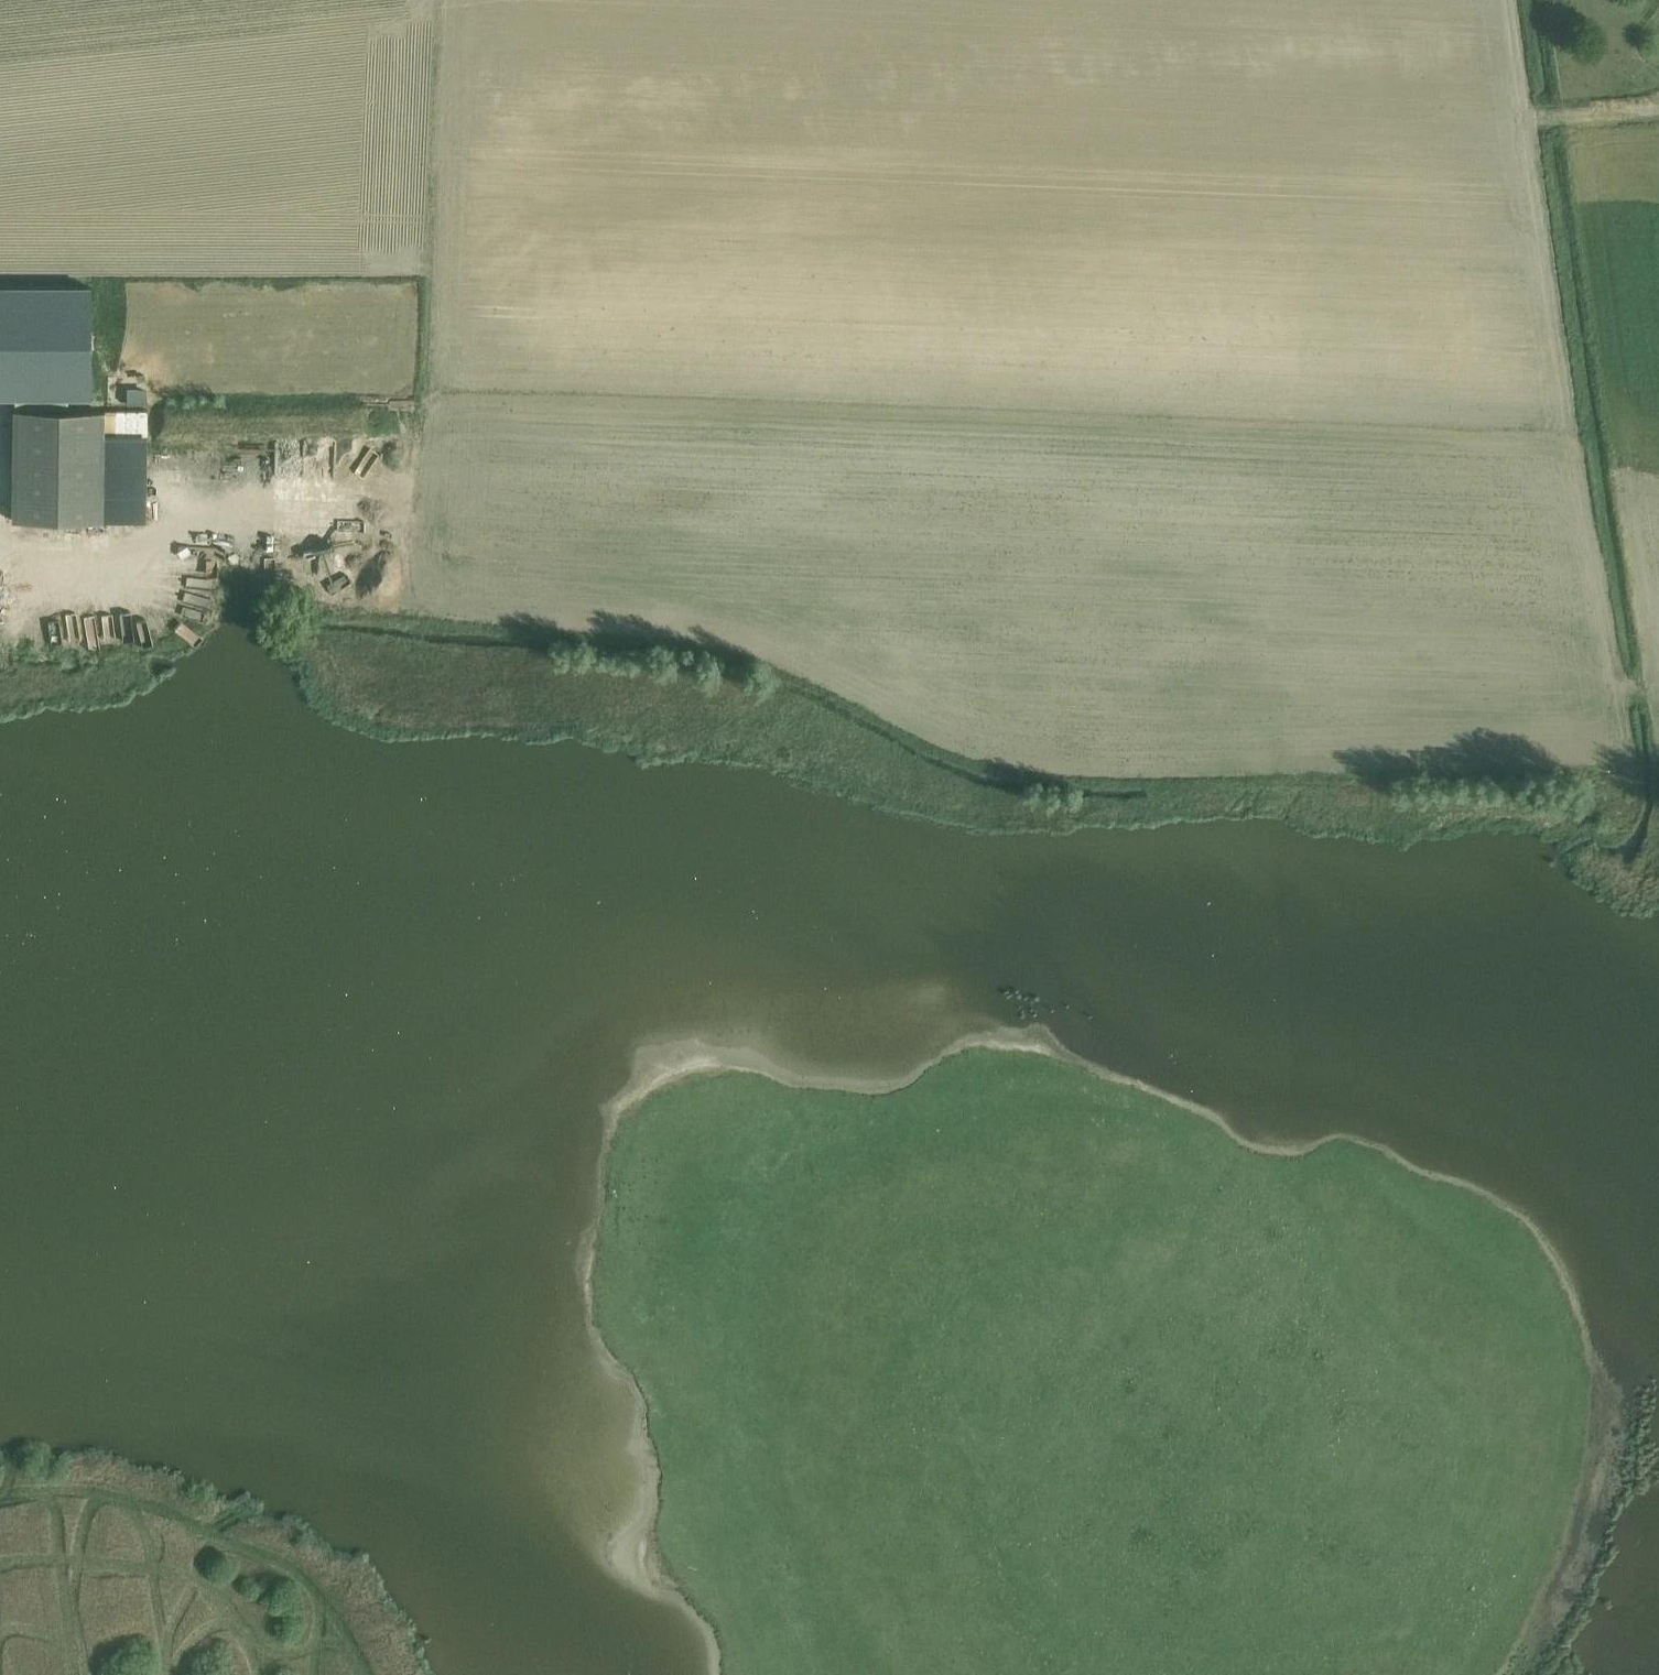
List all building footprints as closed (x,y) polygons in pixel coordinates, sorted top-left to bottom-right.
[(94,286),(0,284),(0,394),(92,396),(94,286)] [(35,396),(16,396),(16,411),(35,411),(35,396)] [(16,411),(14,411),(13,521),(102,523),(103,412),(35,411),(16,411)] [(192,562),(192,552),(168,552),(169,563),(192,562)] [(165,578),(165,586),(191,587),(191,578),(165,578)] [(172,597),(172,606),(195,608),(196,598),(172,597)] [(14,619),(0,618),(0,638),(13,639),(14,619)]
